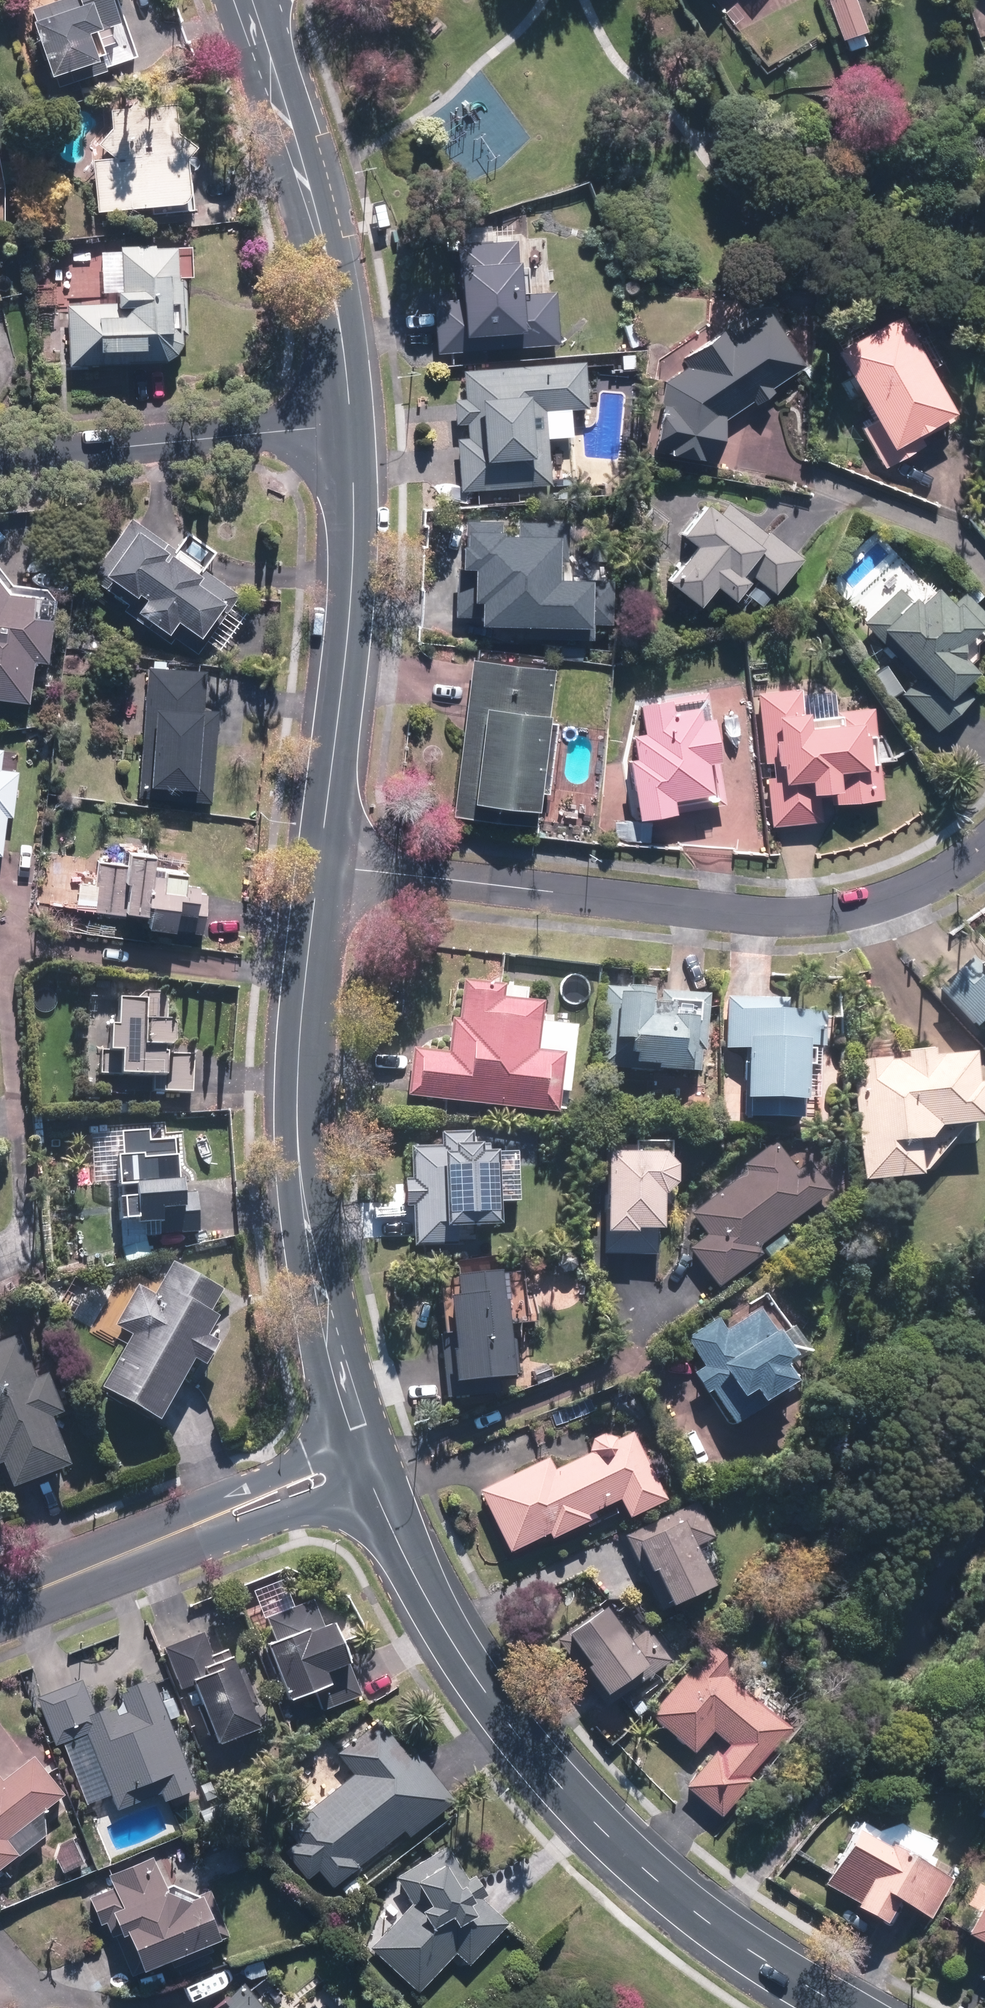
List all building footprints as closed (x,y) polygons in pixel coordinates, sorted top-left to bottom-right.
[(66,87),(117,71),(115,65),(139,57),(128,21),(115,25),(107,0),(63,0),(42,6),(66,87)] [(845,54),(867,47),(851,0),(830,0),(822,3),(836,45),(842,43),(845,54)] [(209,149),(203,97),(126,107),(128,123),(93,127),(103,209),(201,197),(196,151),(209,149)] [(453,250),(457,342),(496,340),(497,351),(550,349),(545,245),(484,248),(483,226),(437,229),(438,250),(453,250)] [(189,296),(185,237),(103,243),(107,298),(69,300),(74,364),(185,356),(181,297),(189,296)] [(706,467),(715,429),(810,367),(775,314),(730,343),(722,331),(682,357),(690,370),(662,388),(676,409),(655,407),(644,458),(706,467)] [(854,428),(880,470),(922,444),(914,433),(947,412),(890,321),(824,362),(862,423),(854,428)] [(464,493),(542,487),(539,444),(567,442),(565,412),(584,411),(581,366),(455,376),(457,403),(449,403),(451,430),(459,429),(464,493)] [(764,596),(799,557),(769,531),(747,555),(701,515),(677,542),(686,550),(656,583),(686,610),(703,591),(723,609),(747,582),(764,596)] [(209,631),(239,590),(208,568),(224,546),(195,525),(180,547),(136,516),(94,574),(111,586),(124,569),(154,591),(145,604),(177,627),(187,614),(209,631)] [(492,618),(582,621),(583,574),(551,573),(551,564),(520,563),(520,548),(488,547),(487,591),(452,590),(451,636),(491,638),(492,618)] [(43,612),(45,583),(18,581),(0,558),(0,694),(36,697),(39,653),(57,654),(60,613),(43,612)] [(984,624),(984,621),(963,597),(944,615),(925,594),(908,610),(892,593),(861,622),(923,689),(909,702),(932,726),(965,695),(952,681),(963,671),(950,657),(984,624)] [(217,797),(222,706),(205,705),(207,666),(150,663),(144,793),(217,797)] [(541,729),(547,676),(469,666),(451,822),(529,831),(533,797),(544,798),(552,730),(541,729)] [(878,803),(869,713),(795,721),(793,696),(754,700),(766,827),(819,822),(818,809),(878,803)] [(695,699),(636,707),(640,739),(616,742),(628,823),(666,818),(665,807),(709,801),(695,699)] [(4,853),(10,810),(18,811),(24,770),(3,767),(6,747),(0,747),(0,853),(4,853)] [(129,906),(154,908),(152,924),(185,927),(187,906),(208,907),(210,882),(194,880),(195,862),(161,859),(162,847),(136,845),(135,861),(101,858),(99,889),(72,887),(70,910),(128,914),(129,906)] [(984,967),(973,955),(930,993),(965,1033),(977,1022),(984,1031),(984,966),(984,967)] [(406,1050),(400,1099),(549,1119),(557,1058),(533,1055),(539,1006),(499,1001),(501,989),(452,982),(443,1055),(406,1050)] [(703,998),(599,989),(592,1070),(695,1079),(703,998)] [(157,1088),(198,1090),(201,1050),(179,1049),(179,1040),(186,1040),(188,1013),(174,1013),(174,994),(124,992),(121,1046),(106,1045),(105,1072),(158,1074),(157,1088)] [(782,1002),(722,1000),(720,1053),(735,1053),(733,1105),(739,1105),(738,1120),(794,1123),(797,1051),(818,1052),(819,1019),(781,1017),(782,1002)] [(968,1055),(844,1064),(853,1185),(909,1181),(907,1148),(915,1147),(927,1133),(974,1129),(968,1055)] [(156,1126),(127,1128),(133,1219),(163,1218),(164,1231),(205,1228),(203,1201),(197,1201),(195,1174),(191,1174),(189,1148),(182,1149),(181,1134),(157,1136),(156,1126)] [(448,1235),(486,1233),(483,1148),(467,1148),(467,1134),(434,1135),(434,1150),(404,1151),(405,1182),(398,1183),(399,1209),(406,1209),(407,1251),(449,1249),(448,1235)] [(751,1251),(825,1194),(802,1165),(791,1173),(769,1144),(737,1169),(742,1175),(686,1218),(701,1238),(682,1252),(712,1291),(755,1257),(751,1251)] [(595,1158),(594,1258),(651,1258),(651,1201),(664,1190),(664,1171),(651,1158),(595,1158)] [(109,1382),(168,1415),(201,1355),(213,1361),(227,1337),(215,1331),(226,1312),(217,1307),(229,1286),(179,1258),(161,1290),(144,1280),(120,1322),(137,1332),(109,1382)] [(444,1387),(500,1383),(492,1277),(445,1281),(447,1301),(437,1302),(444,1387)] [(702,1394),(723,1430),(781,1397),(768,1375),(798,1358),(783,1331),(768,1340),(753,1315),(719,1334),(712,1322),(680,1340),(698,1371),(685,1378),(696,1397),(702,1394)] [(0,1340),(0,1451),(2,1457),(0,1458),(0,1465),(9,1488),(77,1461),(58,1413),(70,1409),(54,1370),(42,1374),(25,1330),(0,1340)] [(472,1495),(502,1557),(542,1537),(545,1544),(584,1525),(581,1519),(613,1503),(622,1522),(660,1503),(627,1436),(612,1443),(599,1436),(587,1442),(584,1457),(549,1474),(543,1461),(472,1495)] [(709,1541),(692,1504),(620,1538),(655,1613),(703,1590),(685,1553),(709,1541)] [(327,1708),(366,1692),(353,1660),(361,1657),(344,1616),(328,1623),(318,1597),(269,1616),(300,1695),(319,1688),(327,1708)] [(548,1641),(593,1702),(634,1672),(641,1681),(666,1663),(642,1632),(620,1648),(592,1610),(548,1641)] [(205,1680),(227,1738),(269,1722),(242,1651),(236,1653),(233,1645),(216,1652),(207,1630),(169,1645),(185,1687),(205,1680)] [(705,1648),(644,1718),(689,1757),(707,1735),(719,1745),(680,1790),(716,1820),(747,1784),(742,1779),(784,1731),(724,1679),(732,1671),(705,1648)] [(169,1797),(200,1786),(160,1679),(126,1692),(129,1700),(99,1711),(87,1678),(41,1695),(59,1743),(92,1731),(121,1807),(167,1790),(169,1797)] [(323,1869),(336,1885),(409,1827),(414,1835),(459,1799),(421,1751),(415,1755),(385,1718),(342,1752),(359,1772),(290,1828),(300,1841),(289,1850),(311,1878),(323,1869)] [(24,1852),(12,1837),(70,1790),(40,1752),(8,1777),(0,1768),(0,1871),(24,1852)] [(946,1880),(843,1831),(816,1886),(845,1900),(840,1910),(873,1926),(885,1902),(926,1921),(946,1880)] [(399,1875),(416,1902),(374,1947),(423,1991),(461,1951),(474,1963),(514,1920),(487,1896),(492,1893),(480,1873),(473,1877),(452,1843),(399,1875)] [(120,1935),(136,1973),(233,1933),(215,1888),(203,1893),(173,1883),(161,1853),(112,1873),(117,1886),(94,1895),(106,1923),(111,1921),(117,1936),(120,1935)] [(950,1937),(984,1956),(984,1906),(979,1917),(965,1909),(950,1937)] [(235,1994),(217,2007),(246,2007),(235,1994)]
